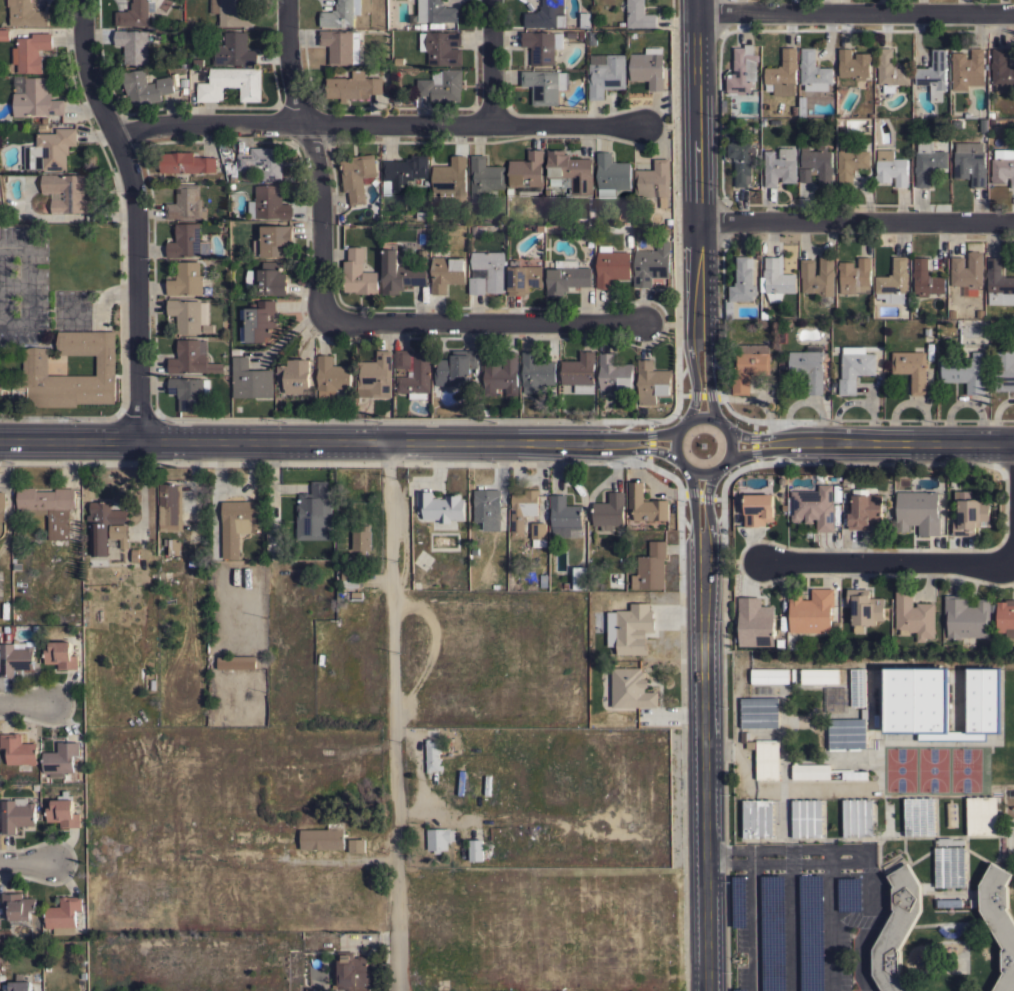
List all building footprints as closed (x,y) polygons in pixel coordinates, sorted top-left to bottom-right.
[(7,6),(7,0),(30,0),(30,1),(33,1),(33,9),(36,9),(36,11),(48,11),(48,25),(10,25),(10,6),(7,6)] [(133,2),(133,0),(148,0),(154,0),(154,11),(148,11),(148,23),(162,23),(162,28),(146,27),(146,26),(115,25),(115,11),(127,11),(127,9),(130,9),(130,2),(133,2)] [(209,12),(210,0),(235,0),(235,2),(237,2),(237,9),(240,9),(240,11),(252,12),(252,26),(219,26),(219,12),(209,12)] [(337,3),(337,0),(360,0),(360,14),(354,14),(354,18),(353,18),(353,26),(320,26),(320,11),(332,12),(332,10),(335,10),(335,3),(337,3)] [(418,21),(418,0),(439,0),(443,0),(443,5),(445,5),(445,7),(457,7),(457,21),(418,21)] [(541,5),(541,0),(563,0),(563,15),(565,15),(565,27),(556,27),(524,26),(524,12),(536,12),(536,10),(539,10),(539,5),(541,5)] [(626,27),(626,0),(644,0),(644,14),(656,14),(656,27),(626,27)] [(579,27),(579,12),(589,12),(589,27),(579,27)] [(9,40),(0,40),(0,29),(9,29),(9,40)] [(147,64),(124,64),(123,45),(115,45),(115,30),(126,30),(126,31),(147,31),(147,64)] [(329,45),(319,45),(319,30),(353,30),(353,32),(359,32),(359,63),(352,63),(352,65),(329,65),(329,45)] [(213,44),(224,45),(224,31),(247,32),(247,50),(257,50),(257,65),(244,65),(244,64),(227,64),(227,65),(212,65),(213,44)] [(461,48),(462,65),(447,65),(447,64),(428,64),(428,51),(426,51),(426,50),(420,50),(420,32),(426,32),(426,31),(461,31),(461,46),(451,46),(451,48),(461,48)] [(554,32),(562,32),(562,48),(554,48),(554,64),(536,64),(536,65),(530,65),(530,46),(521,46),(520,31),(533,31),(533,32),(554,32)] [(588,45),(588,32),(596,32),(596,45),(588,45)] [(17,64),(13,64),(12,47),(17,47),(17,37),(32,37),(32,33),(52,33),(52,49),(38,49),(39,55),(42,55),(42,72),(17,73),(17,64)] [(734,47),(744,47),(744,44),(753,44),(753,54),(758,54),(758,61),(756,61),(756,65),(755,65),(755,80),(754,80),(754,84),(760,84),(760,90),(750,90),(750,91),(746,91),(746,94),(728,94),(728,91),(726,91),(726,77),(727,77),(727,74),(732,74),(732,73),(734,73),(734,47)] [(645,53),(645,47),(662,47),(662,77),(663,77),(663,89),(648,89),(648,80),(630,80),(630,53),(645,53)] [(782,47),(796,47),(796,63),(798,63),(798,69),(795,69),(796,84),(794,84),(794,95),(773,95),(773,90),(766,90),(766,84),(765,84),(765,67),(779,67),(778,66),(782,66),(782,47)] [(801,67),(799,67),(800,63),(801,63),(801,47),(815,48),(815,65),(819,65),(819,67),(832,67),(832,84),(816,84),(816,87),(805,87),(806,84),(801,84),(801,67)] [(839,76),(839,60),(838,60),(838,48),(851,48),(851,58),(856,58),(856,53),(870,53),(870,55),(871,55),(871,59),(870,59),(870,61),(869,61),(869,76),(865,76),(865,80),(855,80),(855,76),(839,76)] [(878,67),(877,67),(877,63),(878,63),(878,48),(892,48),(892,66),(896,66),(896,67),(910,67),(910,84),(898,84),(898,85),(895,85),(895,92),(883,92),(883,84),(878,84),(878,67)] [(984,85),(968,85),(968,90),(952,90),(952,60),(951,60),(951,57),(952,57),(952,52),(967,52),(967,59),(971,59),(971,48),(983,48),(984,85)] [(1010,68),(1013,68),(1013,84),(1007,84),(1007,92),(995,92),(995,84),(992,84),(992,68),(991,68),(991,62),(992,62),(992,48),(1006,48),(1006,66),(1010,66),(1010,68)] [(946,63),(947,63),(947,67),(946,67),(946,68),(945,68),(945,84),(946,83),(946,90),(942,90),(942,101),(930,101),(930,84),(915,84),(915,68),(928,68),(928,66),(932,66),(932,49),(946,49),(946,63)] [(590,55),(604,55),(604,56),(606,56),(606,54),(625,54),(625,88),(604,88),(604,99),(589,100),(589,81),(587,81),(587,75),(589,75),(589,64),(590,64),(590,55)] [(261,68),(260,101),(239,101),(240,87),(223,87),(223,99),(218,99),(218,101),(196,101),(196,82),(209,82),(209,77),(208,77),(208,75),(209,75),(209,68),(261,68)] [(170,76),(173,92),(160,94),(161,100),(147,103),(147,102),(131,105),(129,94),(126,95),(122,72),(128,71),(128,72),(144,69),(147,83),(156,82),(156,79),(170,76)] [(430,101),(430,95),(417,95),(417,79),(431,79),(431,70),(442,70),(442,69),(462,69),(462,89),(461,89),(461,101),(430,101)] [(352,77),(352,70),(365,70),(365,77),(382,77),(382,93),(369,93),(369,98),(346,98),(346,102),(341,102),(341,97),(326,97),(325,77),(352,77)] [(558,70),(558,72),(566,72),(566,89),(558,89),(558,105),(531,105),(531,85),(520,85),(520,70),(558,70)] [(48,92),(51,92),(51,99),(64,99),(64,114),(31,115),(31,116),(13,116),(13,77),(47,77),(48,92)] [(56,133),(56,128),(76,128),(76,145),(68,145),(69,154),(66,154),(66,169),(40,169),(41,172),(25,172),(25,146),(36,146),(36,133),(56,133)] [(817,150),(817,147),(818,147),(818,141),(825,141),(825,147),(827,147),(827,150),(831,150),(831,166),(832,166),(832,167),(833,167),(833,171),(832,171),(832,187),(818,187),(818,174),(811,174),(811,182),(800,181),(800,168),(812,168),(812,167),(801,167),(801,164),(800,164),(800,160),(801,160),(801,157),(800,157),(800,153),(801,153),(801,143),(809,143),(809,150),(817,150)] [(916,172),(915,172),(915,166),(916,166),(916,151),(918,151),(918,141),(933,141),(933,151),(947,151),(947,167),(934,167),(934,169),(930,169),(930,187),(916,187),(916,172)] [(735,161),(733,161),(733,157),(727,157),(727,143),(731,143),(731,142),(735,142),(735,143),(751,143),(751,147),(761,147),(761,157),(751,157),(751,183),(748,183),(748,187),(735,187),(735,161)] [(983,142),(983,151),(985,151),(985,166),(985,168),(986,168),(986,172),(985,172),(985,186),(971,186),(971,173),(969,173),(969,178),(954,178),(954,164),(955,151),(956,151),(956,142),(983,142)] [(764,151),(775,150),(775,158),(779,158),(779,148),(788,148),(788,143),(795,143),(795,148),(796,148),(796,175),(797,175),(797,179),(796,179),(796,182),(782,182),(782,176),(777,176),(777,187),(765,187),(764,151)] [(838,172),(837,172),(837,168),(838,168),(838,150),(840,150),(840,143),(869,143),(869,150),(870,150),(870,167),(856,167),(856,169),(853,169),(853,187),(838,187),(838,172)] [(281,148),(281,159),(282,159),(282,180),(278,180),(278,182),(263,182),(263,180),(262,180),(262,170),(258,170),(258,165),(253,165),(253,169),(237,170),(237,154),(250,154),(250,147),(281,148)] [(517,191),(517,187),(508,187),(508,160),(528,160),(528,149),(543,149),(543,187),(541,187),(541,191),(517,191)] [(592,194),(585,194),(585,195),(578,195),(578,194),(570,194),(570,187),(561,187),(561,186),(549,186),(550,178),(546,178),(547,149),(564,149),(564,153),(569,153),(569,158),(592,158),(592,194)] [(994,149),(1013,149),(1013,187),(1010,187),(1010,177),(1006,177),(1006,183),(992,183),(992,180),(991,180),(991,175),(992,175),(992,159),(994,159),(994,149)] [(907,158),(907,174),(908,186),(895,186),(895,176),(890,176),(890,181),(876,182),(876,179),(875,179),(875,175),(876,175),(876,174),(877,174),(877,158),(878,158),(877,150),(893,150),(893,158),(907,158)] [(160,173),(160,153),(173,153),(173,152),(193,152),(193,156),(200,156),(200,157),(215,157),(216,172),(201,172),(160,173)] [(630,162),(629,189),(615,189),(615,197),(598,197),(598,189),(597,189),(598,165),(597,165),(597,152),(612,152),(612,162),(630,162)] [(340,160),(352,159),(352,156),(374,154),(377,175),(363,177),(366,203),(350,205),(348,192),(344,192),(340,160)] [(427,177),(414,177),(414,180),(407,180),(407,192),(392,192),(392,194),(382,194),(383,161),(405,161),(406,158),(411,158),(411,155),(428,155),(427,177)] [(451,165),(451,155),(466,155),(466,166),(465,166),(465,190),(466,190),(466,201),(440,201),(440,192),(433,192),(432,165),(451,165)] [(471,155),(486,155),(486,166),(505,166),(504,188),(491,188),(491,191),(483,191),(483,203),(471,203),(471,155)] [(669,196),(667,196),(667,207),(660,207),(660,196),(635,196),(634,169),(654,169),(654,158),(669,158),(669,196)] [(87,193),(92,193),(92,213),(84,213),(84,212),(64,213),(64,214),(51,214),(51,199),(63,199),(63,192),(42,193),(41,174),(62,174),(62,175),(86,174),(87,193)] [(165,218),(165,203),(176,203),(176,184),(199,184),(199,198),(201,198),(201,207),(206,207),(206,217),(202,217),(202,218),(165,218)] [(247,217),(248,200),(255,201),(255,185),(282,185),(282,203),(291,203),(291,219),(247,217)] [(415,211),(425,211),(425,219),(415,219),(415,211)] [(200,255),(183,256),(183,257),(167,257),(166,242),(176,242),(175,223),(199,223),(200,241),(209,240),(209,253),(200,253),(200,255)] [(536,232),(536,224),(544,224),(544,232),(536,232)] [(261,255),(254,255),(254,240),(261,240),(261,225),(291,225),(292,245),(287,246),(287,256),(261,256),(261,255)] [(497,226),(505,226),(505,242),(496,242),(497,226)] [(396,249),(397,249),(397,266),(427,266),(427,285),(404,285),(404,290),(398,290),(398,294),(381,294),(381,288),(383,288),(382,249),(383,249),(383,244),(384,244),(384,241),(396,241),(396,249)] [(652,277),(652,287),(634,287),(634,274),(635,250),(657,250),(657,241),(670,241),(670,253),(669,253),(668,277),(652,277)] [(629,251),(629,278),(611,278),(611,288),(596,288),(596,275),(597,275),(597,251),(599,251),(599,245),(611,245),(612,251),(629,251)] [(377,272),(377,288),(378,288),(378,293),(355,293),(355,291),(344,291),(344,274),(343,274),(343,260),(348,260),(348,247),(364,247),(364,262),(362,262),(362,271),(377,272)] [(426,265),(418,266),(418,250),(426,250),(426,265)] [(983,251),(982,264),(984,264),(984,268),(982,268),(982,285),(978,285),(978,288),(968,288),(968,285),(951,285),(951,256),(964,257),(964,267),(968,267),(968,252),(970,252),(971,251),(976,251),(977,251),(983,251)] [(504,252),(505,260),(504,265),(505,265),(505,292),(485,292),(485,294),(469,293),(469,265),(471,265),(470,260),(471,252),(504,252)] [(781,253),(782,253),(782,274),(795,274),(795,292),(783,292),(779,301),(769,302),(766,292),(765,292),(765,277),(764,277),(764,275),(763,275),(763,271),(765,271),(765,257),(778,257),(781,253)] [(753,285),(756,285),(756,295),(753,295),(753,299),(752,300),(733,300),(733,318),(726,318),(725,301),(729,301),(729,286),(734,286),(734,282),(736,282),(736,256),(749,256),(749,257),(753,257),(753,285)] [(829,301),(821,301),(821,296),(817,296),(817,292),(802,292),(802,277),(800,277),(800,259),(814,259),(814,276),(815,276),(815,274),(819,274),(819,256),(833,256),(833,272),(835,272),(835,276),(833,276),(833,296),(829,296),(829,301)] [(892,256),(906,256),(906,272),(908,272),(908,276),(906,276),(906,293),(904,293),(904,296),(905,296),(905,298),(904,298),(904,303),(890,303),(890,302),(884,302),(884,298),(876,298),(876,293),(875,293),(875,276),(889,276),(889,274),(892,274),(892,256)] [(465,257),(465,283),(446,283),(446,294),(431,294),(431,257),(465,257)] [(855,293),(840,293),(840,269),(839,269),(839,268),(837,268),(837,264),(839,264),(839,262),(853,262),(853,267),(858,267),(858,257),(871,257),(871,269),(870,269),(870,293),(855,293)] [(928,293),(928,296),(918,296),(918,293),(914,293),(914,277),(913,277),(913,276),(912,276),(912,272),(914,272),(914,257),(928,257),(928,259),(929,259),(929,268),(928,268),(928,274),(931,274),(931,276),(944,276),(944,293),(928,293)] [(1004,276),(1013,277),(1013,304),(988,304),(988,293),(987,293),(988,277),(987,277),(987,276),(985,276),(985,272),(987,272),(987,257),(1001,257),(1001,274),(1004,274),(1004,276)] [(510,266),(510,260),(519,260),(519,266),(543,266),(543,286),(529,286),(529,293),(524,293),(524,295),(508,295),(508,266),(510,266)] [(591,267),(591,286),(568,286),(568,291),(563,291),(563,295),(546,295),(546,267),(555,267),(555,260),(577,260),(577,267),(591,267)] [(199,261),(199,275),(202,275),(202,294),(167,294),(167,280),(176,280),(176,274),(177,274),(177,261),(199,261)] [(281,261),(281,273),(287,273),(287,282),(288,282),(288,289),(286,289),(286,295),(273,295),(273,294),(258,294),(258,287),(253,287),(253,269),(263,269),(263,261),(281,261)] [(208,302),(208,325),(212,325),(213,333),(201,333),(177,334),(176,315),(167,315),(167,300),(183,299),(183,301),(200,301),(200,302),(208,302)] [(245,308),(257,308),(257,300),(275,300),(275,314),(269,315),(269,320),(275,320),(275,327),(271,327),(271,336),(265,336),(265,342),(245,342),(245,308)] [(28,400),(0,400),(0,382),(23,382),(23,348),(48,348),(48,375),(96,375),(97,355),(58,354),(58,331),(115,331),(115,403),(77,403),(77,406),(28,406),(28,400)] [(177,340),(200,339),(200,340),(206,340),(207,355),(208,357),(208,363),(222,363),(223,373),(207,373),(207,372),(184,372),(184,373),(168,373),(168,358),(177,358),(177,340)] [(749,374),(749,394),(732,394),(732,378),(734,378),(735,344),(768,344),(768,353),(769,353),(769,374),(749,374)] [(807,351),(807,346),(821,346),(821,351),(822,351),(822,394),(808,394),(808,373),(789,373),(789,351),(807,351)] [(843,353),(843,348),(857,348),(857,353),(875,353),(875,374),(856,374),(856,395),(839,395),(839,378),(841,378),(841,353),(843,353)] [(391,397),(357,396),(357,361),(376,361),(376,350),(391,350),(391,397)] [(395,350),(410,350),(410,368),(395,368),(395,350)] [(477,350),(477,367),(470,367),(470,386),(435,385),(436,359),(448,359),(448,354),(452,354),(452,350),(477,350)] [(579,361),(579,350),(594,350),(594,363),(593,363),(593,393),(574,393),(574,384),(561,384),(561,375),(560,372),(561,369),(561,366),(560,366),(560,360),(579,361)] [(994,350),(1013,350),(1013,390),(995,390),(995,360),(994,360),(994,350)] [(523,392),(523,386),(522,386),(522,381),(523,364),(522,364),(522,351),(537,352),(537,361),(555,361),(555,384),(542,384),(542,386),(540,386),(540,392),(523,392)] [(984,394),(966,394),(966,382),(941,382),(941,357),(972,357),(971,351),(984,351),(984,394)] [(413,352),(430,352),(430,392),(427,392),(427,399),(409,398),(409,392),(396,392),(396,376),(412,376),(413,352)] [(517,395),(505,395),(505,388),(496,388),(496,395),(485,395),(485,370),(483,370),(483,362),(501,362),(501,368),(502,368),(502,352),(517,352),(517,395)] [(633,363),(633,389),(599,389),(599,352),(614,352),(614,363),(633,363)] [(925,352),(925,395),(911,395),(911,373),(891,373),(891,352),(925,352)] [(350,365),(349,388),(337,388),(337,389),(335,389),(335,398),(318,397),(318,389),(317,389),(317,385),(318,385),(318,368),(317,368),(317,355),(332,355),(332,365),(350,365)] [(232,356),(248,356),(248,370),(272,369),(273,396),(233,397),(232,356)] [(295,359),(295,358),(301,358),(301,359),(310,359),(310,371),(309,371),(309,388),(303,388),(303,392),(285,393),(284,383),(277,384),(276,365),(288,365),(288,359),(295,359)] [(637,359),(652,359),(652,370),(672,370),(671,397),(657,397),(657,400),(656,400),(656,404),(639,404),(639,401),(638,401),(638,397),(637,397),(637,359)] [(203,397),(201,397),(201,411),(178,411),(178,398),(178,393),(168,393),(168,378),(179,378),(203,378),(203,397)] [(331,539),(296,539),(296,504),(298,504),(298,493),(301,493),(302,492),(307,492),(308,493),(311,493),(311,481),(327,481),(327,494),(331,494),(331,539)] [(628,482),(643,482),(643,500),(652,500),(667,500),(667,520),(633,520),(633,508),(628,508),(628,482)] [(159,523),(158,523),(158,514),(159,514),(159,484),(177,484),(177,485),(181,485),(182,530),(178,530),(178,531),(159,531),(159,523)] [(791,491),(818,491),(818,484),(832,484),(832,502),(833,502),(833,532),(816,532),(816,519),(813,519),(813,523),(805,523),(805,519),(801,519),(799,522),(793,522),(790,520),(791,491)] [(69,540),(48,540),(48,508),(17,509),(17,487),(36,487),(36,491),(55,491),(55,488),(74,488),(75,508),(69,508),(69,540)] [(848,529),(848,512),(852,512),(852,495),(852,489),(868,489),(868,493),(873,493),(873,494),(881,494),(881,521),(868,521),(868,529),(848,529)] [(500,530),(483,530),(483,521),(474,522),(474,494),(489,494),(489,490),(494,490),(494,493),(496,493),(497,494),(500,494),(500,530)] [(511,494),(525,494),(525,490),(538,490),(538,496),(537,496),(537,515),(524,515),(524,533),(511,532),(511,494)] [(417,491),(432,491),(432,499),(433,499),(433,498),(439,498),(439,499),(445,499),(445,495),(451,495),(451,494),(459,494),(459,500),(464,500),(464,520),(455,520),(455,519),(450,519),(450,523),(438,523),(438,519),(423,519),(423,513),(417,513),(417,491)] [(608,502),(608,492),(624,491),(624,503),(623,503),(623,525),(612,525),(612,530),(604,530),(604,531),(600,531),(600,525),(592,525),(592,502),(608,502)] [(953,535),(953,519),(958,519),(958,500),(959,500),(959,492),(970,491),(970,500),(979,500),(979,503),(989,503),(989,526),(987,526),(987,520),(980,520),(980,526),(976,526),(976,528),(975,528),(975,535),(953,535)] [(937,492),(937,517),(940,517),(940,535),(918,535),(918,524),(908,524),(908,531),(896,531),(896,492),(937,492)] [(551,509),(550,509),(550,494),(566,494),(566,505),(581,505),(581,530),(570,530),(570,537),(552,537),(552,528),(551,528),(551,509)] [(772,494),(773,521),(765,521),(765,525),(758,525),(758,526),(744,526),(744,494),(772,494)] [(110,501),(110,510),(126,509),(127,523),(107,523),(107,556),(91,556),(89,502),(110,501)] [(260,501),(261,532),(239,533),(239,558),(222,558),(221,501),(260,501)] [(531,523),(546,523),(545,547),(532,547),(532,539),(531,539),(531,523)] [(126,524),(127,548),(120,549),(119,538),(109,539),(109,525),(126,524)] [(352,530),(361,530),(361,525),(370,525),(370,530),(371,530),(371,550),(366,550),(366,556),(359,556),(359,550),(352,550),(352,530)] [(168,545),(164,545),(164,538),(176,538),(176,537),(181,537),(181,539),(182,539),(182,542),(180,542),(180,555),(179,555),(179,557),(176,557),(176,555),(168,555),(168,545)] [(664,588),(631,589),(631,574),(637,574),(637,556),(649,556),(649,540),(665,540),(665,557),(664,557),(664,588)] [(585,589),(573,589),(573,567),(585,567),(585,589)] [(357,571),(357,579),(361,579),(361,586),(343,587),(343,579),(342,579),(342,571),(357,571)] [(789,632),(789,605),(788,605),(788,592),(801,592),(801,599),(811,599),(811,588),(834,588),(834,607),(830,607),(830,632),(789,632)] [(852,605),(847,605),(847,588),(869,588),(869,594),(870,594),(869,598),(883,598),(883,620),(875,620),(875,624),(870,624),(870,625),(863,625),(863,632),(853,632),(853,624),(852,624),(852,605)] [(895,588),(912,588),(912,606),(916,606),(916,603),(934,603),(934,637),(925,637),(925,641),(916,641),(916,631),(909,631),(909,634),(900,634),(899,628),(895,628),(895,588)] [(960,636),(960,638),(947,638),(947,628),(945,628),(946,622),(947,622),(947,613),(944,613),(944,595),(967,595),(967,606),(976,606),(976,599),(990,599),(989,637),(960,636)] [(739,646),(739,610),(738,610),(738,597),(760,597),(760,606),(774,606),(774,646),(739,646)] [(1005,600),(1013,600),(1013,637),(1006,637),(1006,632),(996,632),(996,601),(1005,601),(1005,600)] [(617,654),(617,638),(616,638),(616,610),(630,610),(630,603),(649,603),(649,610),(653,610),(653,617),(654,617),(654,632),(645,632),(645,644),(647,644),(647,654),(617,654)] [(14,677),(0,677),(0,671),(0,655),(0,648),(0,643),(13,643),(13,639),(18,639),(18,642),(26,641),(37,641),(37,646),(35,646),(35,651),(33,651),(33,668),(13,669),(14,677)] [(58,669),(58,663),(44,663),(44,649),(49,649),(49,641),(70,641),(70,655),(77,655),(78,669),(58,669)] [(217,669),(217,656),(255,656),(255,668),(217,669)] [(884,667),(950,667),(950,731),(966,731),(966,667),(1001,667),(1001,733),(985,733),(985,740),(917,740),(917,733),(884,733),(884,667)] [(612,707),(612,668),(640,668),(640,671),(644,671),(644,678),(648,678),(648,687),(644,687),(644,692),(657,692),(657,707),(612,707)] [(788,668),(788,683),(751,683),(751,668),(788,668)] [(801,683),(801,679),(799,679),(799,670),(801,669),(838,668),(838,683),(801,683)] [(866,706),(851,706),(850,669),(865,668),(866,706)] [(741,728),(741,698),(778,697),(778,727),(741,728)] [(860,748),(860,750),(849,750),(849,748),(845,748),(845,750),(829,750),(828,719),(861,718),(861,708),(867,708),(867,718),(865,718),(866,748),(860,748)] [(6,747),(0,747),(0,734),(12,733),(19,733),(21,733),(21,743),(36,742),(36,763),(35,763),(34,764),(30,764),(29,763),(7,764),(6,747)] [(425,739),(430,739),(430,741),(438,741),(439,748),(440,748),(440,751),(439,751),(439,760),(440,760),(440,763),(439,763),(442,764),(442,769),(439,769),(439,770),(431,770),(431,772),(426,772),(425,739)] [(756,740),(778,740),(779,779),(756,779),(756,740)] [(63,772),(63,777),(50,777),(50,773),(45,773),(45,772),(43,773),(43,752),(57,751),(57,741),(63,741),(63,742),(79,742),(79,755),(72,755),(73,772),(63,772)] [(792,779),(792,764),(794,764),(794,762),(798,762),(798,764),(829,764),(829,769),(853,769),(853,771),(867,771),(867,778),(842,778),(842,771),(829,771),(829,779),(792,779)] [(60,827),(60,821),(47,822),(46,807),(51,807),(51,800),(58,799),(58,795),(63,795),(63,791),(68,790),(69,795),(72,795),(73,813),(80,813),(80,827),(60,827)] [(966,797),(996,796),(997,834),(967,835),(966,797)] [(904,798),(933,797),(934,835),(905,836),(904,798)] [(1,800),(14,800),(14,798),(27,798),(27,803),(35,802),(35,805),(34,805),(34,825),(15,826),(15,834),(2,834),(1,800)] [(792,800),(822,799),(822,837),(793,837),(792,800)] [(843,799),(873,799),(873,836),(843,837),(843,799)] [(773,837),(743,837),(743,800),(773,800),(773,837)] [(300,849),(300,829),(328,829),(328,822),(343,822),(343,829),(344,848),(300,849)] [(426,829),(450,828),(450,829),(454,829),(454,840),(450,840),(451,843),(447,843),(447,849),(440,850),(441,853),(434,853),(434,850),(427,850),(426,829)] [(274,843),(273,830),(288,829),(288,842),(274,843)] [(234,831),(248,830),(249,843),(234,843),(234,831)] [(254,830),(268,830),(268,843),(254,843),(254,830)] [(935,839),(938,839),(938,838),(952,837),(952,839),(964,839),(965,886),(935,887),(935,839)] [(349,852),(349,839),(364,838),(365,852),(349,852)] [(483,860),(469,861),(469,839),(482,839),(483,860)] [(1006,908),(1013,922),(1013,990),(993,990),(1003,971),(1001,970),(1001,949),(1003,948),(980,910),(980,884),(992,862),(1012,874),(1006,885),(1008,886),(1008,907),(1006,908)] [(899,972),(910,990),(883,990),(873,974),(872,949),(895,909),(893,908),(892,888),(894,886),(888,875),(907,864),(920,885),(921,910),(899,949),(900,950),(901,972),(899,972)] [(22,892),(22,898),(35,897),(35,912),(30,912),(30,919),(9,920),(9,905),(2,906),(1,892),(22,892)] [(60,906),(60,897),(62,896),(67,896),(81,896),(82,910),(75,910),(76,927),(75,927),(75,933),(53,934),(53,928),(45,928),(45,906),(60,906)] [(369,986),(369,990),(348,990),(348,989),(332,989),(332,965),(338,965),(338,951),(353,951),(353,957),(357,957),(358,956),(362,956),(363,957),(367,957),(367,969),(369,969),(369,970),(370,971),(370,975),(369,976),(369,986)] [(30,981),(31,990),(4,990),(4,989),(9,988),(9,981),(30,981)]
